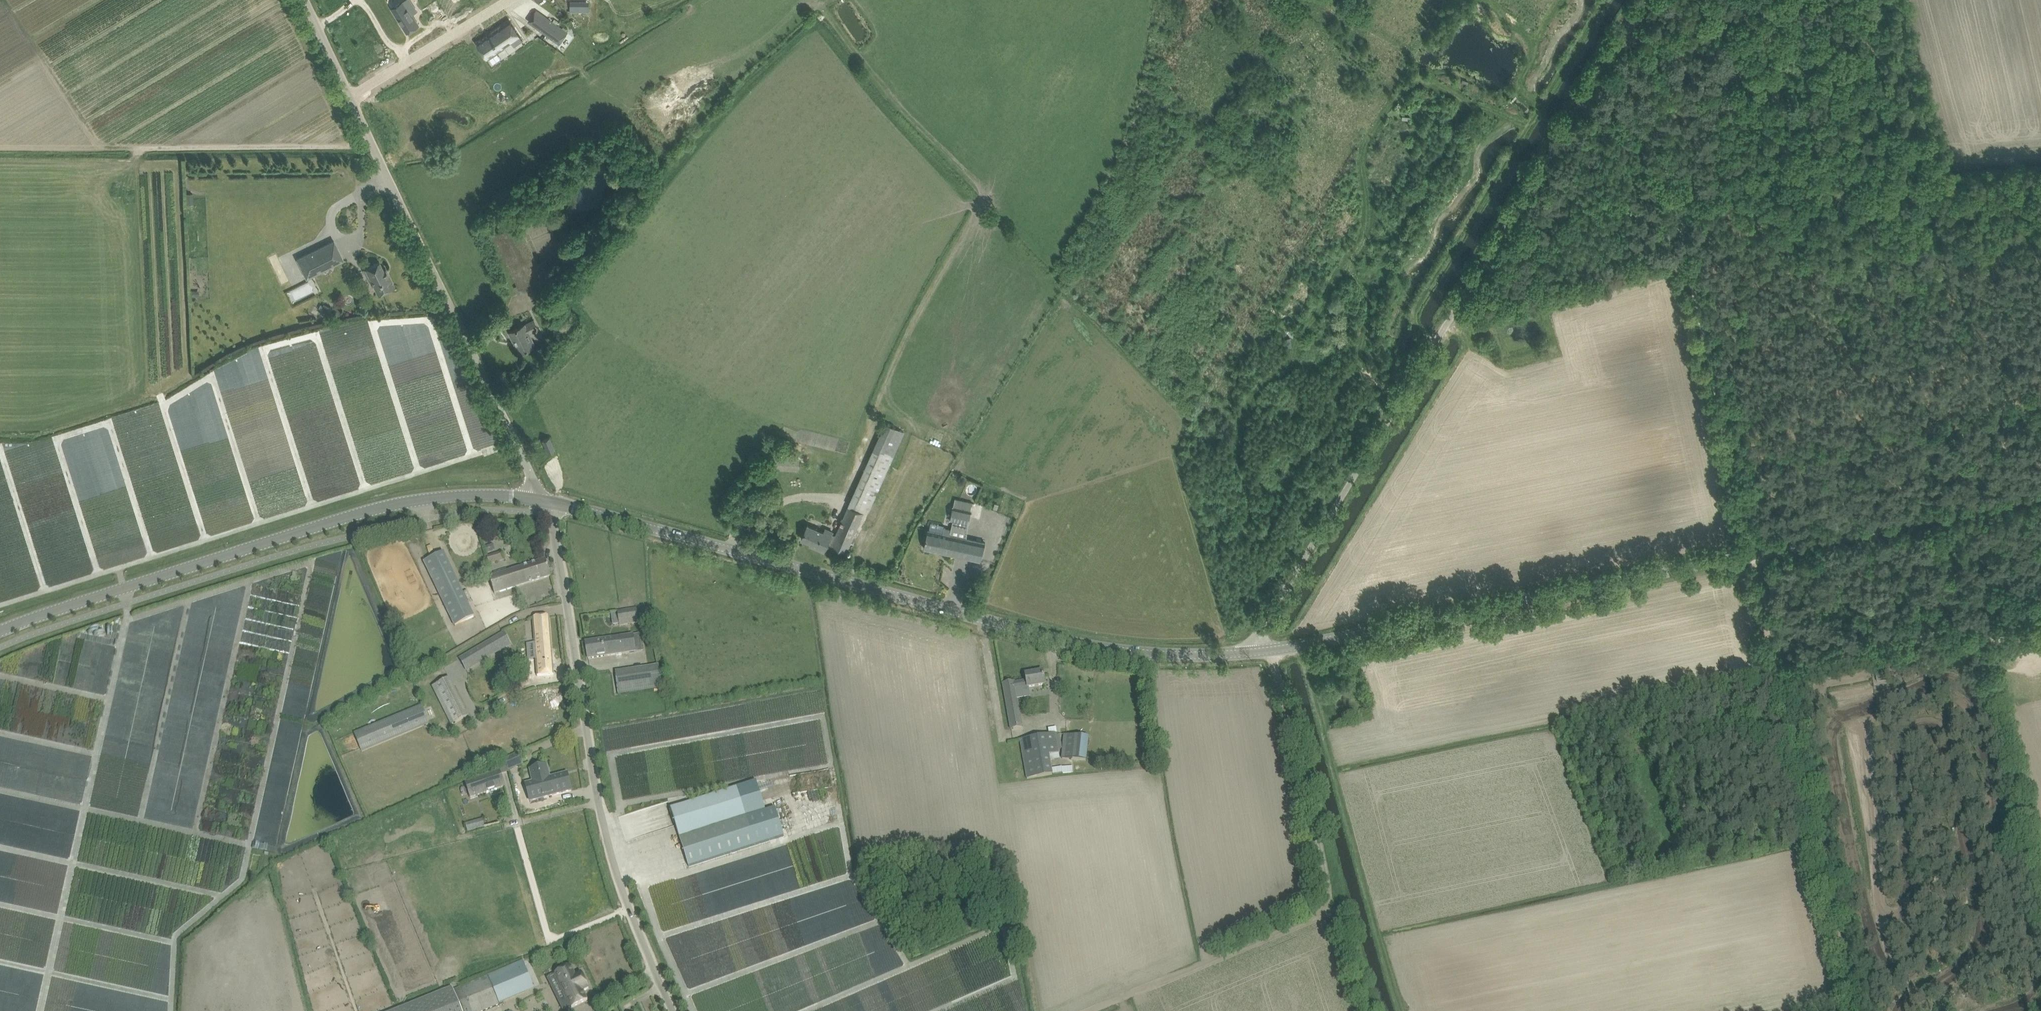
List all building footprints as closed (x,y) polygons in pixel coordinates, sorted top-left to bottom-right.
[(392,8),(407,32),(419,25),(413,14),(417,11),(411,0),(405,0),(392,8)] [(571,1),(571,12),(580,12),(580,1),(571,1)] [(527,21),(539,29),(547,18),(535,10),(527,21)] [(547,18),(539,29),(560,44),(568,33),(547,18)] [(490,34),(477,43),(488,59),(512,42),(514,46),(523,40),(520,37),(521,37),(510,20),(490,33),(490,34)] [(561,197),(566,190),(560,186),(555,194),(561,197)] [(547,227),(531,233),(536,246),(552,239),(547,227)] [(307,278),(344,260),(334,240),(297,259),(307,278)] [(383,269),(379,261),(366,268),(363,269),(368,278),(370,277),(378,294),(395,286),(386,268),(383,269)] [(333,308),(324,304),(323,306),(321,305),(319,308),(321,310),(320,313),(328,317),(333,308)] [(538,327),(534,320),(525,325),(525,324),(510,331),(521,352),(535,345),(529,332),(538,327)] [(867,504),(871,506),(903,431),(884,423),(835,538),(823,533),(824,533),(808,526),(802,539),(817,545),(816,547),(825,551),(828,543),(832,544),(831,545),(847,552),(867,504)] [(548,452),(555,449),(549,437),(542,440),(548,452)] [(765,480),(764,485),(768,485),(775,486),(776,474),(769,474),(768,480),(765,480)] [(968,524),(973,502),(955,498),(950,520),(954,521),(953,524),(959,525),(960,522),(968,524)] [(928,529),(924,548),(981,560),(985,542),(950,534),(951,529),(944,527),(944,526),(931,522),(929,529),(928,529)] [(489,564),(505,560),(502,551),(487,556),(489,564)] [(443,553),(424,562),(429,571),(454,624),(455,626),(474,617),(473,615),(448,562),(443,553)] [(490,578),(495,594),(551,576),(546,560),(490,578)] [(618,611),(620,625),(638,622),(636,609),(618,611)] [(550,616),(533,618),(535,643),(536,659),(538,676),(554,675),(550,616)] [(588,659),(643,650),(640,634),(586,642),(588,659)] [(490,640),(460,658),(466,669),(480,661),(479,660),(486,656),(486,657),(497,651),(490,640)] [(619,694),(664,689),(660,665),(616,670),(619,694)] [(1016,689),(1045,684),(1043,671),(1026,674),(1027,681),(1015,683),(1015,682),(1003,684),(1011,729),(1023,727),(1016,689)] [(451,725),(469,716),(450,678),(432,687),(451,725)] [(362,752),(430,724),(422,704),(354,733),(362,752)] [(1056,733),(1021,739),(1028,779),(1053,774),(1049,754),(1051,753),(1059,752),(1056,733)] [(1087,760),(1089,736),(1065,734),(1062,757),(1087,760)] [(510,756),(504,759),(505,761),(509,770),(515,768),(510,756)] [(534,782),(526,784),(530,801),(542,798),(562,793),(572,790),(567,774),(550,778),(547,765),(530,769),(534,782)] [(470,799),(505,787),(500,771),(465,782),(470,799)] [(737,787),(671,808),(689,867),(756,845),(785,836),(776,807),(766,811),(757,781),(737,787)] [(467,830),(485,827),(483,820),(466,822),(467,830)] [(500,1004),(499,1001),(533,987),(532,985),(523,961),(488,976),(460,987),(454,989),(453,987),(394,1010),(483,1010),(500,1004)] [(556,975),(548,979),(563,1010),(571,1006),(572,1008),(588,1000),(585,994),(584,991),(585,990),(589,988),(581,972),(578,974),(576,975),(574,971),(572,966),(555,974),(556,975)]
